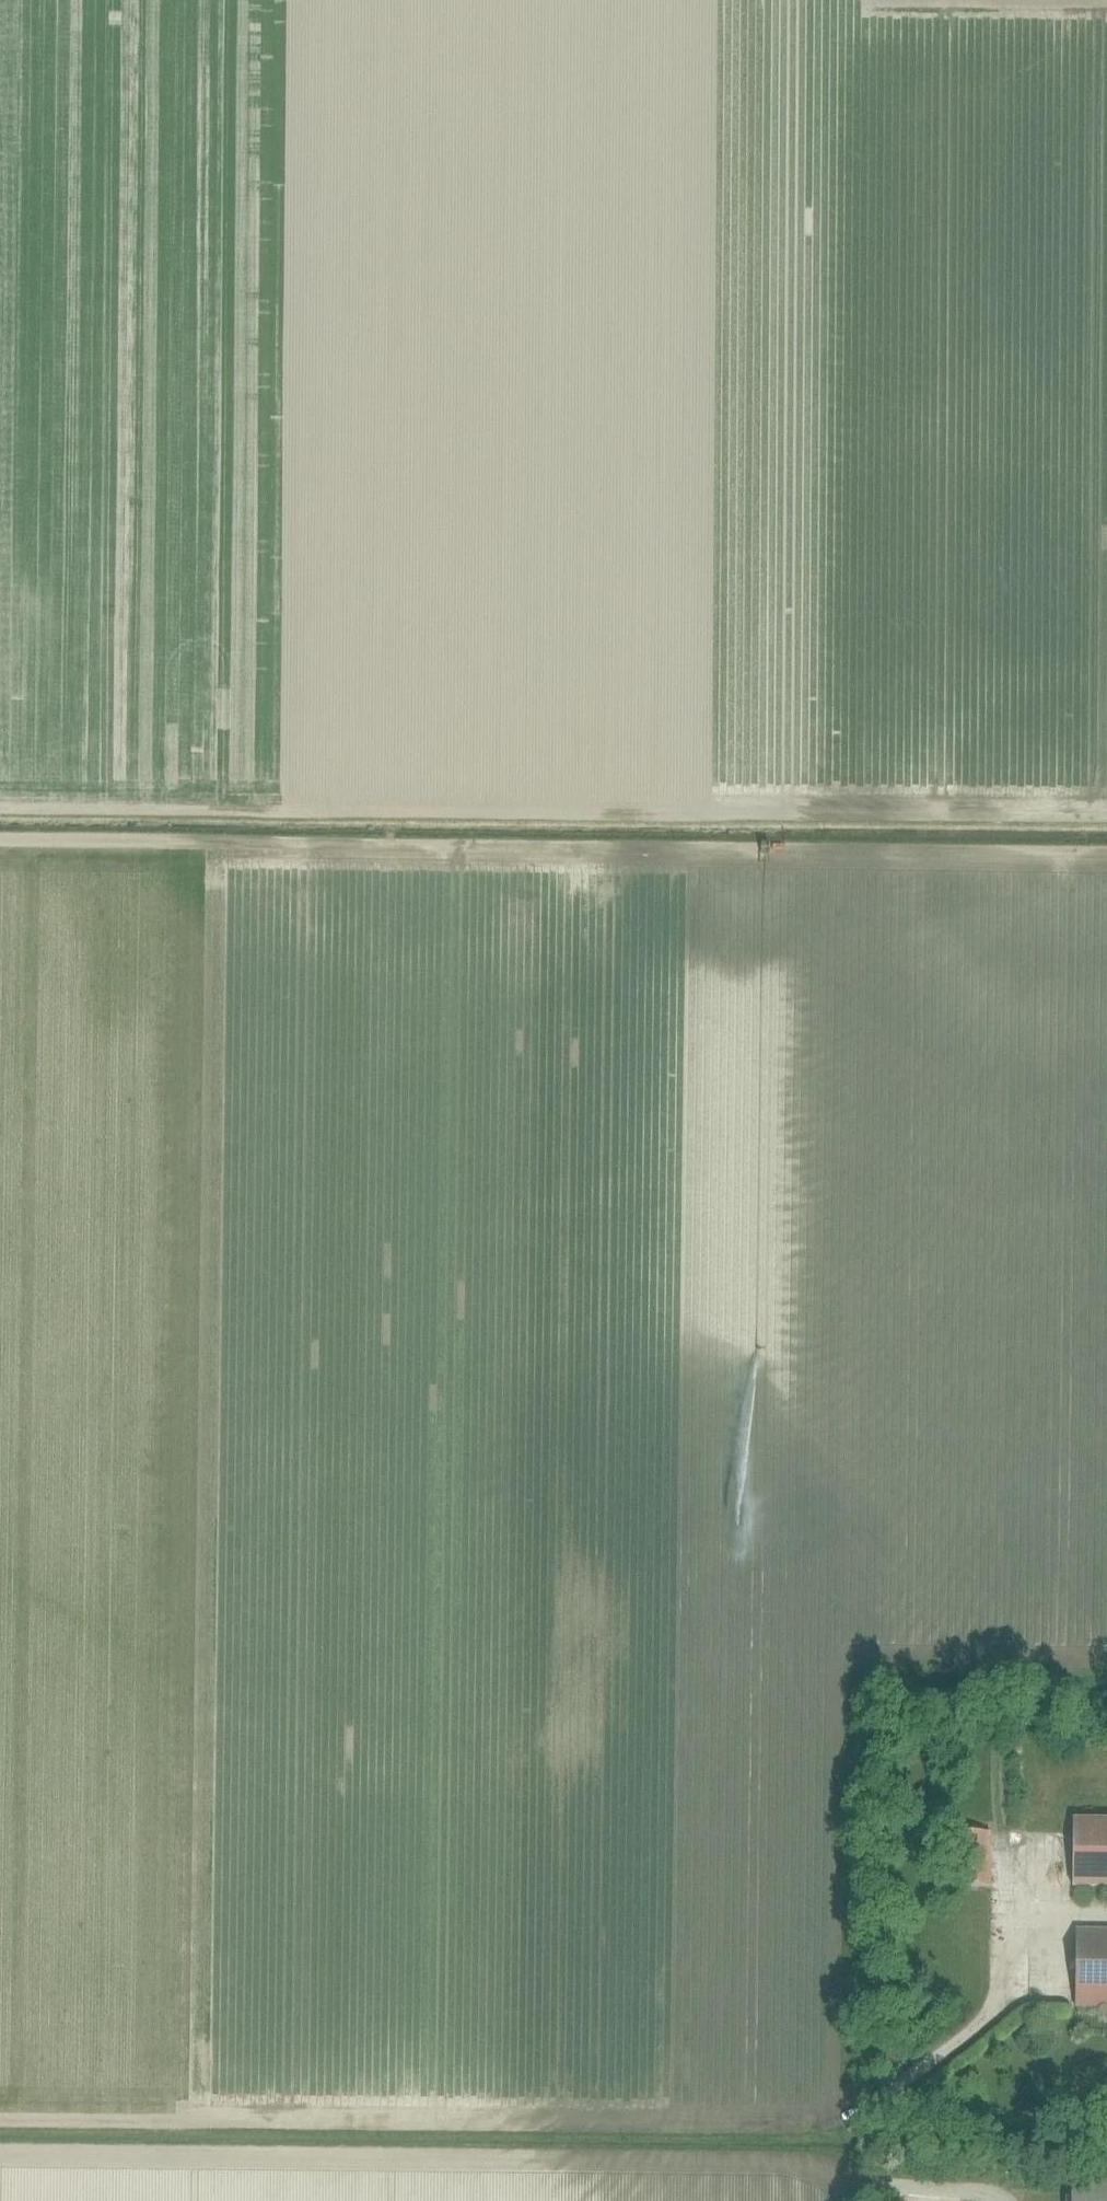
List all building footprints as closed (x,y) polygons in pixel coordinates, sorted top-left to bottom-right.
[(1073,1820),(1073,1889),(1106,1890),(1106,1821),(1073,1820)] [(1036,1830),(1036,1841),(1062,1842),(1062,1831),(1036,1830)] [(992,1888),(992,1834),(945,1834),(945,1888),(992,1888)] [(1078,1932),(1077,2010),(1106,2010),(1106,1932),(1078,1932)] [(1071,2200),(1106,2200),(1106,2172),(1071,2172),(1071,2200)]
